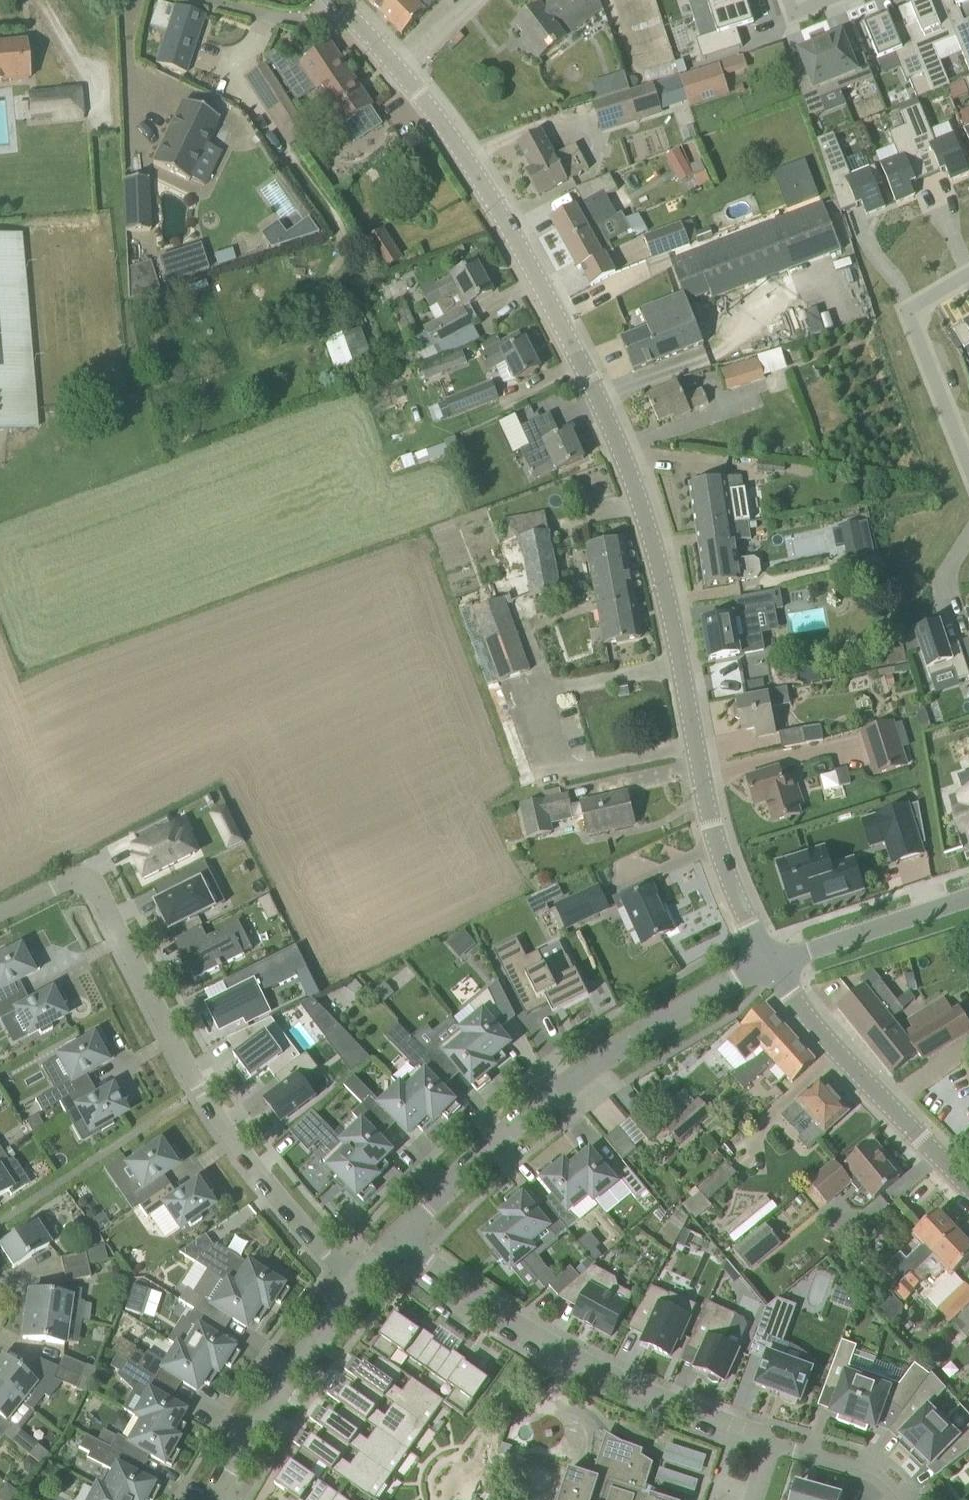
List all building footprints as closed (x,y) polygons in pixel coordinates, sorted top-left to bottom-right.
[(383,15),(398,0),(368,0),(383,15)] [(383,15),(403,35),(427,11),(426,11),(437,0),(398,0),(383,15)] [(545,10),(541,5),(516,24),(531,44),(528,46),(539,60),(567,38),(586,24),(582,18),(601,4),(600,0),(557,0),(545,10)] [(714,12),(752,1),(752,0),(751,0),(750,1),(749,0),(710,0),(714,12)] [(935,48),(957,39),(941,0),(939,0),(931,3),(930,0),(928,0),(912,6),(912,4),(910,5),(918,24),(908,28),(905,22),(933,93),(950,86),(935,48)] [(957,39),(968,68),(968,0),(941,0),(957,39)] [(750,2),(752,1),(714,12),(722,34),(700,41),(707,60),(746,48),(741,30),(758,25),(750,2)] [(175,6),(156,64),(186,74),(205,16),(175,6)] [(879,60),(896,53),(901,67),(907,81),(910,80),(917,98),(916,98),(917,99),(933,93),(905,22),(894,27),(889,16),(881,19),(880,16),(862,23),(870,44),(872,43),(879,60)] [(842,35),(834,38),(833,35),(820,40),(841,91),(861,83),(861,85),(874,79),(864,55),(852,60),(842,35)] [(824,110),(825,110),(821,99),(840,92),(841,91),(820,40),(807,46),(808,49),(801,52),(811,77),(798,82),(809,116),(824,110)] [(29,79),(26,41),(0,44),(0,82),(29,79)] [(301,64),(343,127),(345,125),(349,132),(356,143),(384,124),(372,107),(374,106),(331,43),(301,64)] [(282,48),(268,57),(280,74),(293,65),(282,48)] [(683,60),(675,63),(680,76),(688,73),(683,60)] [(723,76),(719,63),(680,76),(685,91),(688,100),(727,87),(723,76)] [(270,67),(254,78),(294,142),(311,131),(270,67)] [(618,97),(632,92),(626,73),(612,78),(618,97)] [(645,119),(663,113),(661,108),(654,85),(633,92),(632,92),(618,97),(598,103),(593,104),(602,132),(645,119)] [(54,116),(52,93),(31,95),(33,118),(54,116)] [(206,145),(219,119),(183,102),(153,165),(188,182),(190,178),(206,186),(222,153),(206,145)] [(902,113),(929,177),(946,170),(951,181),(968,173),(968,171),(954,134),(935,141),(921,105),(902,113)] [(911,184),(929,177),(902,113),(907,126),(890,133),(899,156),(881,164),(897,203),(915,195),(911,184)] [(554,155),(541,131),(518,143),(532,169),(555,156),(554,155)] [(835,135),(817,142),(841,213),(862,204),(867,215),(886,208),(877,187),(883,185),(875,166),(851,176),(835,135)] [(526,172),(539,197),(589,169),(576,144),(554,155),(555,156),(532,169),(526,172)] [(666,157),(673,170),(687,163),(680,150),(666,157)] [(701,161),(690,165),(694,175),(705,170),(701,161)] [(806,161),(773,174),(786,208),(819,195),(806,161)] [(710,182),(705,170),(694,175),(699,187),(710,182)] [(551,219),(565,245),(599,226),(603,223),(597,213),(624,198),(610,175),(576,189),(583,202),(551,219)] [(148,179),(124,180),(126,232),(150,231),(148,179)] [(690,254),(672,261),(681,285),(704,276),(711,293),(713,299),(832,253),(841,250),(823,203),(814,206),(690,254)] [(288,233),(294,241),(321,233),(310,217),(288,233)] [(653,259),(690,245),(682,224),(645,238),(653,259)] [(616,273),(606,255),(613,251),(599,226),(565,245),(579,270),(582,268),(592,287),(616,273)] [(384,230),(366,241),(384,269),(402,258),(384,230)] [(38,429),(22,234),(0,235),(0,432),(38,429)] [(183,250),(191,275),(208,270),(200,245),(183,250)] [(130,299),(160,289),(150,260),(128,268),(130,299)] [(473,326),(472,323),(464,308),(468,305),(471,304),(493,292),(478,263),(453,277),(438,286),(436,282),(421,290),(431,309),(439,305),(445,317),(425,328),(427,332),(416,338),(423,353),(435,347),(440,344),(444,352),(449,349),(450,350),(456,346),(458,350),(480,338),(478,334),(473,326)] [(693,315),(688,302),(685,294),(642,311),(649,328),(621,339),(634,371),(704,344),(693,315)] [(416,328),(404,300),(393,305),(405,333),(416,328)] [(964,322),(965,324),(954,330),(965,348),(968,346),(968,319),(964,322)] [(363,328),(325,340),(336,371),(373,359),(363,328)] [(507,361),(516,380),(540,368),(526,340),(525,341),(521,334),(480,353),(489,370),(507,361)] [(760,353),(764,374),(787,369),(782,348),(760,353)] [(726,391),(765,379),(764,376),(758,356),(720,368),(726,391)] [(443,358),(421,366),(426,381),(448,373),(443,358)] [(446,399),(446,401),(452,415),(453,417),(499,399),(491,381),(446,399)] [(691,412),(709,403),(703,389),(685,398),(678,384),(648,397),(660,423),(674,416),(676,420),(692,413),(691,412)] [(446,401),(432,406),(438,420),(452,415),(446,401)] [(572,430),(561,435),(551,413),(522,427),(530,446),(521,450),(535,480),(557,470),(558,471),(585,459),(572,430)] [(445,441),(451,457),(462,452),(457,437),(445,441)] [(759,460),(758,471),(773,473),(773,471),(774,461),(759,460)] [(690,484),(697,530),(748,522),(744,495),(740,496),(737,477),(690,484)] [(504,541),(519,539),(532,596),(560,590),(545,513),(501,521),(504,541)] [(741,581),(757,578),(762,572),(760,561),(755,557),(738,560),(735,542),(751,539),(748,522),(697,530),(705,587),(741,581)] [(841,526),(848,559),(866,555),(859,522),(841,526)] [(597,595),(632,589),(623,539),(588,546),(597,595)] [(632,589),(597,595),(606,644),(641,638),(632,589)] [(753,613),(775,609),(772,593),(736,599),(739,615),(735,616),(734,615),(703,620),(710,660),(742,655),(741,654),(764,650),(761,633),(757,634),(753,613)] [(504,598),(474,610),(500,682),(530,671),(506,605),(512,603),(510,596),(504,598)] [(955,670),(958,681),(968,678),(968,671),(959,643),(948,646),(941,623),(915,631),(931,678),(955,670)] [(889,664),(906,661),(904,647),(887,651),(889,664)] [(910,663),(878,670),(880,676),(885,675),(893,673),(911,669),(910,663)] [(893,673),(885,675),(888,686),(895,684),(893,673)] [(769,707),(767,696),(738,701),(739,705),(736,705),(734,708),(735,718),(738,720),(742,719),(744,731),(745,731),(757,728),(759,737),(775,734),(770,707),(769,707)] [(876,775),(906,765),(893,723),(863,733),(876,775)] [(822,741),(820,725),(780,733),(783,749),(822,741)] [(822,790),(851,785),(848,768),(819,772),(822,790)] [(801,814),(798,804),(804,802),(795,775),(782,779),(779,769),(748,778),(757,805),(767,802),(774,822),(801,814)] [(961,778),(968,800),(968,775),(961,778)] [(568,795),(561,796),(559,787),(542,791),(544,799),(520,805),(527,837),(553,832),(551,823),(585,816),(589,835),(635,825),(628,793),(582,803),(582,804),(571,806),(568,795)] [(919,803),(909,806),(878,816),(887,842),(893,863),(924,854),(921,845),(927,843),(919,803)] [(956,810),(963,833),(968,831),(968,806),(956,810)] [(233,821),(226,808),(212,815),(229,848),(243,841),(233,821)] [(136,848),(140,857),(136,859),(145,879),(191,856),(194,854),(196,854),(195,852),(187,836),(186,834),(184,835),(182,836),(177,827),(175,828),(170,817),(133,835),(138,847),(136,848)] [(863,890),(853,859),(819,870),(813,851),(778,862),(789,895),(800,891),(802,897),(813,893),(817,905),(863,890)] [(209,909),(214,907),(202,883),(213,877),(206,862),(171,879),(178,893),(168,898),(158,903),(160,908),(156,910),(164,926),(168,924),(170,929),(195,916),(196,917),(210,910),(209,909)] [(619,911),(626,907),(643,945),(674,931),(654,887),(647,890),(645,884),(614,898),(619,911)] [(558,885),(541,893),(547,905),(564,897),(558,885)] [(556,907),(565,927),(608,907),(599,888),(556,907)] [(270,896),(260,900),(270,921),(279,916),(270,896)] [(187,968),(190,974),(192,973),(196,980),(219,968),(220,970),(224,968),(223,966),(245,955),(244,953),(239,943),(248,939),(240,922),(208,937),(185,949),(193,965),(187,968)] [(461,959),(477,944),(463,929),(447,943),(461,959)] [(527,1015),(549,1004),(554,1014),(589,997),(577,971),(575,971),(568,956),(546,967),(539,952),(527,958),(518,939),(494,951),(527,1015)] [(308,968),(298,947),(225,983),(231,996),(209,1007),(220,1028),(218,1028),(219,1030),(243,1018),(246,1024),(271,1011),(271,1009),(269,1010),(261,993),(262,993),(280,984),(281,986),(298,977),(297,974),(308,968)] [(17,996),(11,985),(40,969),(32,954),(25,958),(19,948),(5,956),(2,951),(0,953),(0,1005),(17,996)] [(885,1012),(898,1001),(882,981),(869,991),(865,986),(839,1008),(863,1038),(874,1029),(873,1028),(888,1015),(885,1012)] [(916,981),(908,983),(910,992),(918,990),(916,981)] [(385,982),(374,992),(383,1003),(395,993),(385,982)] [(479,1017),(463,1030),(494,1068),(507,1058),(502,1051),(510,1044),(494,1025),(512,1010),(513,1010),(499,982),(470,1006),(479,1017)] [(17,996),(0,1005),(0,1020),(16,1012),(29,1036),(38,1030),(41,1035),(53,1029),(50,1024),(65,1016),(60,1007),(67,1003),(59,987),(23,1007),(17,996)] [(863,1038),(892,1074),(918,1053),(923,1060),(968,1032),(968,1022),(959,1007),(952,1011),(945,998),(909,1020),(915,1028),(906,1033),(892,1019),(904,1009),(898,1001),(885,1012),(888,1015),(873,1028),(874,1029),(863,1038)] [(296,1008),(326,1039),(341,1028),(335,1021),(314,1000),(296,1008)] [(768,1055),(792,1033),(766,1004),(742,1026),(744,1028),(728,1042),(745,1061),(761,1047),(765,1051),(768,1055)] [(269,1068),(270,1066),(277,1075),(275,1076),(276,1077),(302,1057),(297,1051),(296,1052),(273,1022),(274,1020),(273,1018),(228,1039),(229,1040),(233,1038),(242,1051),(239,1054),(235,1057),(242,1065),(238,1068),(249,1083),(269,1068)] [(486,1075),(494,1068),(463,1030),(443,1047),(440,1043),(427,1053),(447,1075),(457,1066),(478,1092),(492,1081),(486,1075)] [(816,1061),(792,1033),(768,1055),(765,1051),(731,1074),(744,1089),(767,1068),(768,1069),(775,1063),(792,1082),(816,1061)] [(67,1052),(57,1057),(71,1081),(35,1100),(42,1112),(59,1103),(85,1089),(79,1078),(114,1058),(106,1043),(99,1047),(93,1038),(79,1046),(76,1041),(64,1047),(67,1052)] [(443,1114),(449,1120),(461,1108),(437,1084),(447,1075),(427,1053),(416,1064),(419,1068),(401,1086),(435,1121),(443,1114)] [(276,1077),(275,1078),(282,1087),(264,1100),(281,1124),(316,1098),(303,1080),(318,1069),(307,1054),(302,1057),(276,1077)] [(798,1139),(808,1149),(849,1112),(821,1081),(798,1102),(782,1116),(790,1125),(806,1111),(816,1123),(798,1139)] [(128,1099),(119,1084),(91,1100),(85,1089),(59,1103),(66,1115),(71,1112),(77,1123),(83,1120),(90,1133),(99,1127),(102,1132),(114,1125),(111,1121),(126,1113),(120,1103),(128,1099)] [(424,1133),(435,1121),(401,1086),(382,1104),(373,1095),(363,1104),(383,1125),(392,1116),(410,1134),(418,1127),(424,1133)] [(678,1143),(713,1113),(699,1097),(678,1116),(665,1127),(678,1143)] [(362,1124),(344,1142),(378,1177),(390,1166),(384,1160),(392,1152),(374,1134),(383,1125),(363,1104),(353,1114),(362,1124)] [(665,1127),(678,1116),(670,1107),(657,1118),(665,1127)] [(631,1118),(647,1137),(649,1140),(661,1130),(643,1108),(631,1118)] [(323,1122),(313,1111),(292,1130),(301,1141),(323,1122)] [(33,1133),(45,1126),(38,1115),(27,1121),(33,1133)] [(336,1180),(343,1187),(346,1184),(364,1202),(377,1190),(371,1184),(378,1177),(344,1142),(323,1122),(311,1132),(320,1141),(332,1153),(324,1161),(339,1177),(336,1180)] [(637,1149),(619,1127),(605,1139),(623,1161),(637,1149)] [(808,1182),(810,1184),(826,1202),(850,1181),(858,1192),(863,1188),(874,1201),(900,1179),(880,1155),(884,1152),(875,1141),(841,1168),(834,1160),(808,1182)] [(134,1210),(139,1207),(163,1190),(156,1180),(183,1161),(173,1147),(166,1152),(160,1143),(146,1152),(143,1148),(132,1155),(135,1160),(126,1166),(133,1177),(118,1187),(134,1210)] [(0,1153),(0,1197),(8,1192),(11,1196),(29,1184),(13,1159),(9,1162),(2,1152),(0,1153)] [(613,1168),(612,1170),(606,1162),(602,1165),(591,1152),(583,1159),(577,1152),(564,1163),(590,1194),(590,1195),(595,1201),(617,1183),(621,1179),(636,1198),(647,1190),(629,1167),(619,1175),(613,1168)] [(727,1162),(698,1188),(709,1201),(738,1174),(727,1162)] [(590,1194),(564,1163),(557,1169),(551,1163),(538,1174),(559,1200),(549,1208),(568,1230),(579,1221),(570,1211),(590,1195),(590,1194)] [(41,1166),(30,1170),(34,1178),(44,1173),(41,1166)] [(139,1207),(147,1218),(164,1207),(179,1229),(188,1222),(191,1227),(202,1219),(199,1215),(213,1206),(206,1196),(213,1192),(203,1177),(170,1200),(163,1190),(139,1207)] [(511,1207),(503,1213),(528,1245),(529,1244),(549,1228),(557,1239),(568,1230),(549,1208),(540,1215),(519,1189),(505,1200),(511,1207)] [(766,1196),(725,1229),(736,1242),(778,1208),(773,1201),(771,1202),(766,1196)] [(91,1220),(98,1230),(110,1223),(103,1212),(91,1220)] [(884,1269),(900,1287),(906,1280),(917,1271),(934,1255),(957,1232),(938,1212),(913,1236),(923,1246),(907,1261),(901,1253),(884,1269)] [(494,1254),(500,1262),(501,1262),(505,1259),(512,1269),(522,1261),(546,1290),(550,1286),(559,1297),(581,1277),(571,1267),(557,1280),(534,1251),(529,1244),(528,1245),(503,1213),(490,1224),(495,1230),(487,1237),(497,1251),(494,1254)] [(579,1223),(571,1229),(580,1240),(588,1234),(579,1223)] [(880,1233),(871,1223),(855,1238),(865,1248),(880,1233)] [(749,1271),(782,1243),(765,1224),(733,1251),(749,1271)] [(0,1242),(0,1248),(13,1269),(49,1245),(36,1225),(15,1238),(12,1234),(0,1242)] [(684,1229),(677,1243),(685,1247),(692,1232),(684,1229)] [(903,1300),(905,1302),(916,1291),(915,1289),(931,1274),(936,1279),(945,1270),(951,1276),(968,1260),(968,1244),(957,1232),(934,1255),(917,1271),(906,1280),(900,1287),(895,1291),(903,1300)] [(213,1247),(205,1235),(179,1253),(208,1271),(226,1282),(268,1309),(273,1300),(280,1305),(289,1290),(268,1276),(270,1273),(261,1267),(258,1270),(248,1264),(246,1267),(214,1247),(213,1247)] [(617,1246),(613,1253),(620,1257),(624,1250),(617,1246)] [(85,1253),(61,1259),(63,1271),(88,1265),(85,1253)] [(589,1259),(578,1269),(583,1275),(594,1266),(589,1259)] [(727,1262),(724,1270),(734,1282),(740,1277),(727,1262)] [(88,1265),(63,1271),(66,1283),(91,1277),(88,1265)] [(581,1277),(559,1297),(558,1297),(559,1298),(563,1294),(581,1304),(574,1317),(585,1323),(584,1325),(594,1330),(595,1328),(611,1337),(634,1295),(633,1294),(627,1305),(613,1297),(619,1287),(616,1278),(594,1266),(583,1275),(581,1277)] [(193,1310),(218,1325),(224,1314),(246,1328),(252,1318),(259,1323),(268,1309),(226,1282),(208,1271),(194,1293),(186,1288),(179,1300),(193,1310)] [(938,1309),(951,1322),(968,1304),(968,1286),(966,1283),(938,1309)] [(124,1309),(140,1314),(148,1289),(133,1284),(124,1309)] [(692,1317),(697,1306),(671,1295),(652,1286),(629,1328),(645,1336),(642,1343),(671,1356),(678,1339),(681,1341),(692,1317)] [(30,1291),(26,1315),(67,1321),(81,1323),(84,1302),(80,1302),(82,1291),(62,1288),(61,1296),(30,1291)] [(851,1291),(845,1308),(854,1311),(860,1293),(851,1291)] [(894,1295),(879,1310),(893,1325),(903,1316),(904,1306),(894,1295)] [(783,1395),(782,1399),(786,1402),(791,1404),(796,1404),(798,1400),(801,1402),(813,1370),(785,1359),(788,1351),(780,1348),(796,1307),(777,1300),(767,1308),(757,1335),(772,1341),(756,1385),(783,1395)] [(745,1319),(738,1316),(738,1315),(709,1302),(688,1348),(702,1354),(696,1367),(695,1369),(710,1375),(708,1379),(713,1383),(719,1383),(720,1380),(724,1382),(739,1349),(738,1348),(748,1326),(745,1319)] [(967,1338),(968,1336),(968,1308),(953,1324),(967,1338)] [(211,1335),(218,1325),(193,1310),(187,1320),(184,1319),(170,1342),(176,1346),(218,1372),(223,1364),(230,1368),(240,1353),(218,1340),(211,1335)] [(67,1321),(26,1315),(23,1339),(64,1345),(67,1321)] [(436,1339),(433,1337),(421,1328),(419,1331),(396,1315),(370,1351),(381,1358),(390,1364),(390,1363),(399,1350),(427,1370),(443,1347),(434,1341),(436,1339)] [(120,1339),(111,1353),(116,1356),(126,1362),(134,1350),(135,1348),(120,1339)] [(838,1421),(852,1426),(871,1374),(850,1366),(857,1346),(843,1341),(826,1386),(840,1391),(832,1413),(839,1416),(838,1421)] [(126,1362),(129,1364),(168,1388),(174,1377),(196,1391),(202,1382),(209,1386),(218,1372),(176,1346),(165,1363),(147,1352),(144,1356),(134,1350),(126,1362)] [(443,1347),(427,1370),(455,1390),(446,1403),(445,1402),(444,1403),(464,1417),(490,1381),(467,1364),(468,1362),(456,1353),(454,1351),(452,1354),(443,1347)] [(942,1362),(941,1348),(929,1349),(929,1363),(942,1362)] [(20,1402),(35,1383),(3,1357),(0,1361),(0,1386),(20,1402)] [(82,1378),(82,1377),(86,1366),(63,1357),(58,1368),(82,1378)] [(135,1415),(178,1440),(186,1425),(178,1421),(184,1411),(162,1399),(168,1388),(129,1364),(126,1362),(115,1357),(109,1366),(119,1372),(117,1375),(121,1378),(144,1399),(135,1415)] [(381,1358),(364,1382),(386,1397),(385,1398),(394,1405),(395,1404),(420,1422),(421,1421),(431,1407),(438,1411),(444,1403),(445,1402),(413,1379),(403,1393),(394,1386),(403,1372),(390,1363),(390,1364),(381,1358)] [(890,1403),(903,1413),(931,1376),(915,1364),(900,1385),(871,1374),(852,1426),(867,1432),(869,1426),(877,1429),(887,1402),(890,1403)] [(86,1366),(82,1377),(91,1381),(96,1368),(87,1365),(86,1366)] [(54,1379),(77,1389),(82,1378),(58,1368),(54,1379)] [(932,1373),(931,1376),(903,1413),(898,1420),(907,1429),(900,1436),(905,1440),(901,1444),(912,1455),(944,1422),(930,1408),(947,1390),(932,1373)] [(82,1378),(77,1389),(86,1393),(91,1381),(82,1377),(82,1378)] [(364,1382),(346,1407),(368,1422),(368,1423),(377,1429),(378,1428),(403,1446),(404,1446),(414,1431),(421,1436),(428,1426),(421,1421),(420,1422),(395,1404),(394,1405),(386,1417),(377,1410),(385,1398),(386,1397),(364,1382)] [(0,1386),(0,1432),(4,1435),(41,1465),(48,1455),(6,1421),(20,1402),(0,1386)] [(378,1428),(377,1429),(369,1441),(359,1435),(368,1423),(368,1422),(346,1407),(329,1431),(351,1446),(351,1447),(360,1454),(360,1453),(386,1471),(386,1470),(397,1456),(403,1460),(410,1451),(404,1446),(403,1446),(378,1428)] [(178,1440),(135,1415),(134,1416),(141,1420),(129,1442),(118,1435),(116,1437),(111,1447),(136,1462),(142,1451),(171,1468),(180,1453),(172,1448),(178,1440)] [(912,1455),(923,1466),(927,1462),(931,1466),(938,1460),(948,1469),(968,1452),(968,1427),(959,1437),(944,1422),(912,1455)] [(103,1430),(97,1441),(110,1448),(111,1447),(116,1437),(103,1430)] [(329,1431),(312,1455),(321,1462),(320,1462),(368,1496),(369,1495),(379,1480),(386,1485),(393,1475),(386,1470),(386,1471),(360,1453),(360,1454),(351,1466),(342,1459),(351,1447),(351,1446),(329,1431)] [(136,1462),(111,1447),(110,1448),(97,1441),(85,1435),(79,1448),(89,1454),(87,1458),(113,1472),(104,1489),(97,1486),(96,1487),(122,1499),(144,1499),(145,1499),(154,1499),(160,1488),(130,1473),(136,1462)] [(613,1437),(612,1438),(613,1439),(600,1479),(570,1470),(562,1495),(560,1495),(558,1499),(664,1499),(645,1494),(654,1464),(642,1456),(644,1451),(623,1444),(613,1437)] [(662,1460),(702,1471),(708,1453),(667,1442),(662,1460)] [(513,1447),(503,1443),(499,1454),(510,1457),(513,1447)] [(339,1495),(311,1475),(320,1462),(321,1462),(312,1455),(302,1448),(276,1484),(299,1499),(336,1499),(339,1495)] [(28,1457),(23,1462),(24,1470),(30,1475),(38,1465),(28,1457)] [(655,1488),(692,1499),(698,1478),(661,1467),(655,1488)] [(791,1499),(844,1499),(843,1498),(844,1495),(817,1487),(799,1482),(797,1482),(796,1485),(791,1499)] [(96,1487),(89,1499),(122,1499),(96,1487)]
